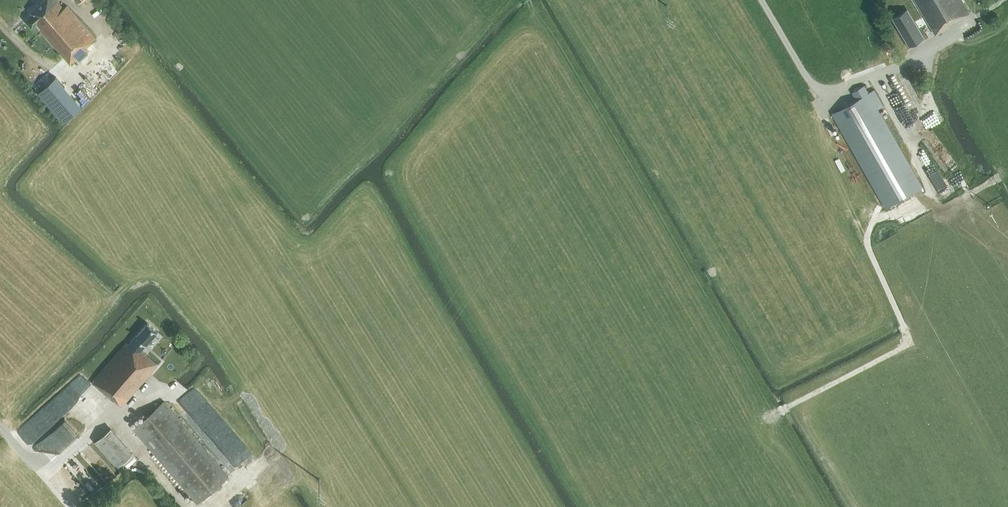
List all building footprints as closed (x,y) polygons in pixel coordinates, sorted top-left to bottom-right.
[(56,0),(43,0),(30,11),(32,14),(25,20),(31,27),(35,23),(70,63),(77,57),(79,59),(89,50),(86,47),(96,38),(67,5),(63,8),(56,0)] [(929,25),(922,29),(927,38),(936,33),(944,28),(961,18),(960,17),(969,12),(962,0),(914,0),(929,25)] [(906,10),(893,17),(909,45),(922,37),(906,10)] [(898,85),(914,120),(920,117),(920,112),(917,106),(918,106),(915,101),(915,99),(918,97),(918,102),(923,102),(923,98),(921,95),(926,95),(922,85),(916,87),(914,82),(903,83),(899,72),(892,75),(899,90),(898,85)] [(64,122),(82,106),(56,76),(38,92),(64,122)] [(883,105),(874,89),(868,92),(864,85),(851,92),(856,99),(831,113),(885,207),(922,186),(877,109),(883,105)] [(920,141),(944,174),(957,165),(931,129),(928,132),(930,135),(920,141)] [(141,350),(157,331),(147,323),(128,345),(126,343),(92,383),(113,401),(114,400),(122,406),(158,365),(141,350)] [(197,503),(228,476),(164,401),(132,429),(197,503)] [(94,441),(116,467),(134,452),(112,426),(94,441)]
